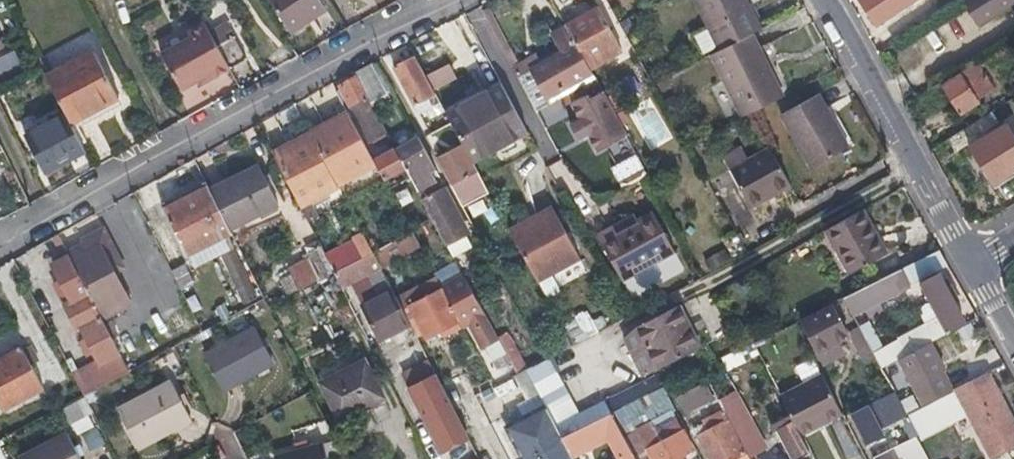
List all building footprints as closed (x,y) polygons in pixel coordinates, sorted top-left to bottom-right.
[(298,22),(308,16),(304,9),(319,0),(271,0),(288,27),(298,22)] [(321,0),(319,0),(304,9),(308,16),(298,22),(288,27),(293,35),(328,13),(321,0)] [(754,37),(757,35),(745,6),(748,4),(746,0),(696,0),(695,0),(710,31),(695,38),(705,60),(711,57),(719,53),(754,37)] [(868,10),(876,24),(921,0),(863,0),(868,10)] [(954,6),(973,36),(1013,10),(1013,0),(964,0),(954,6)] [(761,33),(748,4),(745,6),(757,35),(761,33)] [(566,25),(588,65),(589,67),(621,49),(598,8),(566,25)] [(560,15),(545,24),(561,52),(527,71),(543,99),(578,79),(574,73),(588,65),(566,25),(560,15)] [(232,68),(240,63),(247,59),(233,34),(217,43),(232,68)] [(765,61),(754,37),(719,53),(711,57),(741,119),(779,100),(762,63),(765,61)] [(232,68),(217,43),(202,51),(205,56),(174,73),(194,109),(225,92),(228,96),(244,88),(232,68)] [(1007,54),(1002,46),(985,56),(991,65),(1007,54)] [(13,65),(7,52),(0,55),(0,71),(13,65)] [(67,113),(72,123),(119,98),(96,52),(48,77),(67,113)] [(419,111),(425,109),(431,106),(426,96),(432,93),(411,56),(393,66),(419,111)] [(448,61),(425,74),(435,91),(457,79),(448,61)] [(943,87),(952,101),(961,115),(978,104),(976,101),(994,89),(976,62),(958,73),(960,76),(943,87)] [(543,99),(527,71),(515,77),(531,106),(543,99)] [(340,88),(355,114),(370,141),(384,133),(366,99),(368,97),(357,78),(340,88)] [(463,141),(474,160),(529,131),(501,81),(446,110),(463,141)] [(590,100),(589,98),(587,96),(574,104),(600,149),(626,133),(603,93),(590,100)] [(821,93),(802,103),(783,114),(813,167),(852,146),(821,93)] [(340,98),(318,110),(321,115),(343,103),(340,98)] [(329,171),(369,150),(343,103),(321,115),(318,110),(302,119),(306,126),(312,139),(329,171)] [(993,111),(951,138),(959,150),(971,143),(973,146),(996,132),(994,127),(1001,123),(993,111)] [(85,149),(72,123),(67,113),(25,134),(45,171),(85,149)] [(983,163),(994,180),(1013,168),(1013,134),(1008,124),(996,132),(973,146),(983,163)] [(312,139),(306,126),(285,137),(282,130),(266,138),(293,192),(330,172),(329,171),(312,139)] [(418,138),(397,150),(406,166),(451,245),(468,235),(444,188),(441,190),(430,171),(434,168),(418,138)] [(484,179),(474,160),(463,141),(434,157),(451,187),(471,176),(476,183),(484,179)] [(406,166),(397,150),(396,148),(374,160),(384,178),(406,166)] [(770,148),(752,159),(733,170),(755,209),(793,186),(770,148)] [(648,172),(643,164),(639,156),(616,169),(624,185),(648,172)] [(261,165),(210,191),(229,229),(280,203),(261,165)] [(229,229),(210,191),(207,185),(164,206),(185,253),(230,232),(229,229)] [(301,208),(335,273),(372,253),(363,235),(355,239),(360,248),(348,255),(319,199),(301,208)] [(624,277),(650,263),(676,248),(654,209),(601,238),(624,277)] [(828,231),(840,254),(851,276),(890,256),(866,211),(828,231)] [(521,246),(550,299),(593,276),(564,223),(548,232),(551,238),(544,241),(541,236),(521,246)] [(79,235),(81,241),(95,233),(113,268),(123,263),(102,224),(79,235)] [(548,232),(541,236),(544,241),(551,238),(548,232)] [(91,297),(101,315),(130,299),(113,268),(95,233),(81,241),(65,249),(69,256),(88,291),(91,297)] [(410,251),(402,236),(372,253),(380,268),(410,251)] [(708,270),(728,259),(722,248),(702,260),(708,270)] [(944,267),(937,252),(880,280),(888,295),(922,278),(944,267)] [(372,253),(335,273),(344,290),(369,276),(381,298),(363,307),(379,338),(401,327),(405,336),(413,332),(380,268),(372,253)] [(73,299),(88,291),(69,256),(53,264),(73,299)] [(286,265),(293,288),(316,281),(308,258),(286,265)] [(172,265),(173,328),(187,328),(186,286),(188,286),(188,264),(172,265)] [(920,285),(946,334),(964,325),(965,325),(939,275),(920,285)] [(845,298),(849,306),(853,315),(890,298),(888,295),(880,280),(845,298)] [(457,321),(449,305),(441,289),(410,306),(427,337),(457,321)] [(467,296),(472,304),(477,312),(493,342),(501,337),(476,291),(467,296)] [(104,320),(101,315),(91,297),(74,306),(81,319),(83,323),(81,324),(103,360),(121,352),(111,333),(104,320)] [(864,359),(874,354),(853,315),(849,306),(845,298),(834,303),(864,359)] [(684,301),(680,303),(686,317),(691,315),(684,301)] [(658,368),(680,357),(702,347),(686,317),(680,303),(636,326),(658,368)] [(61,330),(81,319),(74,306),(53,317),(61,330)] [(849,338),(840,323),(832,307),(801,323),(818,354),(849,338)] [(111,317),(104,320),(111,333),(118,330),(111,317)] [(225,390),(249,376),(273,363),(251,326),(204,354),(225,390)] [(900,358),(923,407),(952,392),(942,373),(944,372),(929,343),(900,358)] [(18,345),(0,356),(0,406),(1,407),(41,386),(18,345)] [(342,419),(364,407),(387,395),(367,356),(322,380),(342,419)] [(971,383),(952,392),(923,407),(906,415),(919,441),(969,414),(993,458),(994,458),(1013,448),(1013,422),(989,374),(971,383)] [(781,396),(791,415),(801,434),(840,414),(820,376),(781,396)] [(712,386),(750,458),(757,458),(763,455),(723,380),(712,386)] [(636,458),(637,458),(649,453),(653,458),(682,458),(680,454),(691,449),(672,411),(675,410),(662,387),(611,413),(636,458)] [(133,445),(184,419),(143,391),(114,406),(133,445)] [(83,398),(62,405),(72,433),(93,426),(83,398)] [(571,452),(562,437),(545,404),(507,426),(525,458),(574,458),(571,452)] [(848,415),(855,427),(861,439),(875,432),(862,408),(848,415)] [(611,413),(562,437),(571,452),(607,434),(620,458),(636,458),(611,413)] [(457,415),(451,419),(444,423),(459,449),(472,442),(457,415)] [(745,453),(727,420),(698,434),(711,458),(734,458),(745,453)] [(793,458),(800,455),(807,451),(792,422),(777,430),(793,458)] [(28,458),(78,458),(62,429),(23,450),(28,458)] [(321,434),(276,450),(278,458),(329,458),(321,434)] [(23,450),(14,455),(16,458),(28,458),(23,450)]
